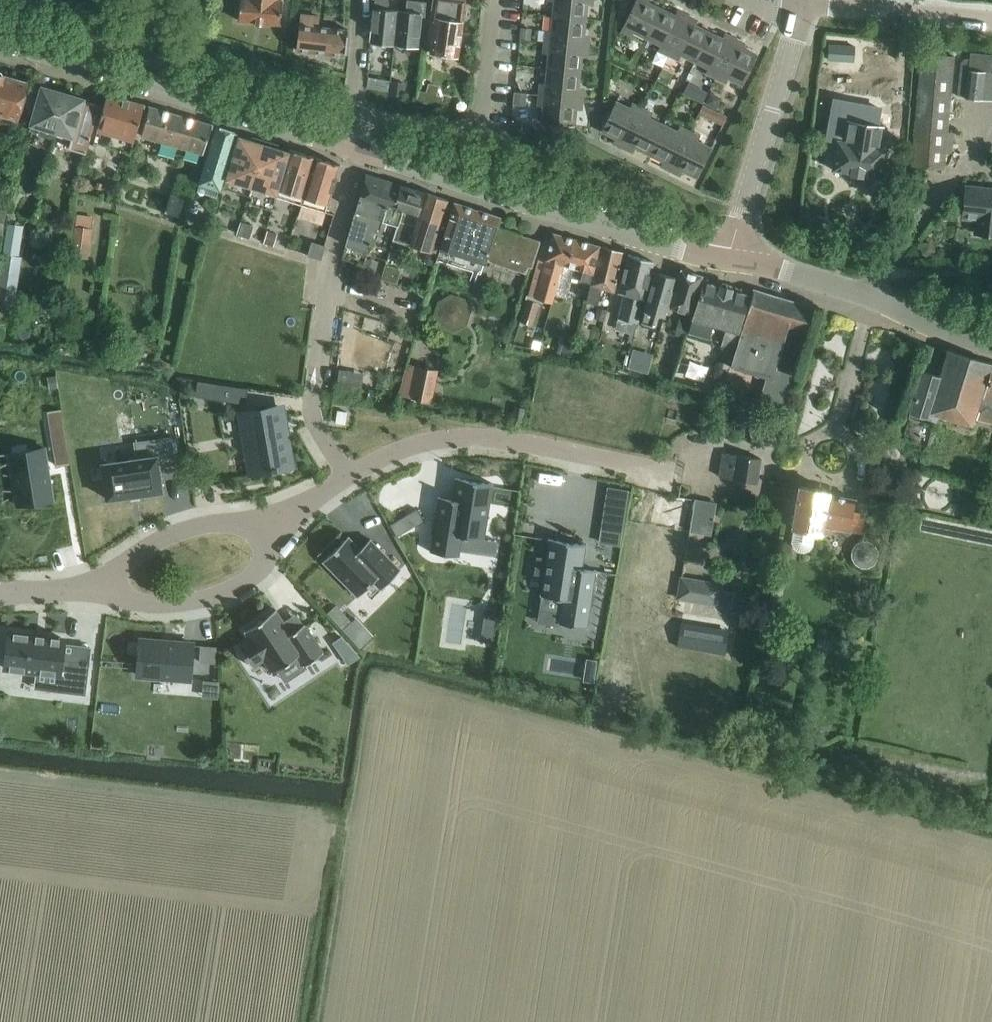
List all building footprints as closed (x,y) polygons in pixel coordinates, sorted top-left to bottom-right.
[(238,20),(281,24),(283,0),(240,0),(238,20)] [(371,42),(393,44),(397,10),(388,9),(389,0),(375,0),(371,42)] [(393,44),(418,46),(421,16),(424,17),(426,1),(416,0),(406,0),(405,11),(397,10),(393,44)] [(465,0),(432,0),(430,21),(435,21),(431,52),(433,53),(437,56),(444,57),(447,55),(458,56),(465,0)] [(551,15),(586,18),(588,0),(548,0),(548,1),(553,1),(551,15)] [(646,39),(662,8),(645,0),(636,0),(620,32),(631,38),(633,33),(646,39)] [(662,8),(646,39),(660,46),(658,51),(669,56),(687,15),(682,12),(679,17),(662,8)] [(298,51),(345,56),(348,29),(317,26),(318,16),(302,14),(298,51)] [(545,30),(543,41),(588,46),(589,39),(584,39),(586,18),(551,15),(550,30),(545,30)] [(687,15),(669,56),(678,61),(681,56),(694,62),(710,32),(691,23),(694,18),(687,15)] [(521,27),(520,38),(531,39),(532,28),(521,27)] [(935,30),(930,30),(923,29),(922,38),(934,40),(935,30)] [(710,32),(694,62),(707,69),(705,74),(714,78),(735,38),(729,35),(727,40),(710,32)] [(735,38),(714,78),(726,84),(728,79),(742,86),(757,54),(739,46),(741,41),(735,38)] [(520,39),(519,51),(531,52),(533,40),(520,39)] [(547,54),(546,68),(580,72),(582,52),(587,53),(588,46),(543,41),(542,53),(547,54)] [(828,59),(854,61),(855,46),(829,44),(828,59)] [(922,53),(911,166),(943,169),(954,56),(932,54),(922,53)] [(957,97),(991,101),(991,56),(971,54),(969,63),(961,62),(957,97)] [(539,82),(538,94),(583,98),(583,92),(578,91),(580,72),(546,68),(544,83),(539,82)] [(17,119),(18,119),(29,82),(4,75),(2,71),(0,70),(0,114),(17,119)] [(367,76),(366,87),(388,89),(389,79),(367,76)] [(392,81),(390,94),(404,96),(405,83),(392,81)] [(41,85),(30,124),(31,124),(30,129),(39,132),(42,134),(54,137),(55,132),(56,132),(68,93),(65,92),(63,88),(56,86),(52,88),(41,85)] [(702,89),(697,101),(702,103),(708,92),(702,89)] [(420,90),(417,100),(440,107),(443,97),(437,95),(427,92),(420,90)] [(514,91),(513,104),(525,105),(526,92),(514,91)] [(711,92),(705,104),(717,109),(723,98),(711,92)] [(68,93),(56,132),(72,137),(69,146),(85,151),(99,104),(84,100),(84,98),(68,93)] [(130,153),(144,104),(107,94),(97,131),(112,135),(108,147),(130,153)] [(543,106),(541,121),(575,125),(577,105),(582,105),(583,98),(538,94),(537,106),(543,106)] [(650,94),(647,101),(654,104),(657,98),(650,94)] [(835,99),(827,138),(837,140),(833,169),(850,172),(850,173),(863,175),(863,174),(880,177),(886,148),(880,147),(884,126),(877,125),(880,108),(835,99)] [(617,145),(622,147),(643,107),(632,102),(630,107),(616,100),(601,131),(619,140),(617,145)] [(722,124),(726,116),(704,105),(700,114),(722,124)] [(150,106),(141,136),(150,139),(178,146),(198,152),(203,154),(212,124),(150,106)] [(643,107),(622,147),(629,150),(631,146),(648,154),(664,123),(651,117),(653,112),(643,107)] [(664,123),(648,154),(667,163),(664,168),(670,171),(690,130),(680,125),(678,130),(664,123)] [(219,190),(238,133),(217,127),(197,189),(216,196),(218,190),(219,190)] [(690,130),(670,171),(676,174),(679,169),(697,178),(711,147),(698,141),(701,135),(690,130)] [(239,137),(227,179),(252,186),(255,176),(265,141),(260,140),(259,143),(239,137)] [(252,186),(247,201),(272,208),(278,188),(279,185),(290,152),(289,151),(270,146),(271,143),(266,142),(265,141),(255,176),(252,186)] [(279,185),(278,188),(303,195),(315,156),(309,154),(302,152),(290,149),(290,152),(279,185)] [(303,195),(301,203),(302,204),(327,211),(330,202),(341,164),(317,157),(316,156),(315,156),(303,195)] [(355,210),(344,251),(350,253),(352,247),(369,252),(371,246),(375,229),(376,227),(380,228),(386,206),(395,208),(402,185),(367,173),(355,210)] [(196,179),(179,174),(173,191),(190,196),(196,179)] [(386,206),(380,228),(385,230),(388,221),(397,224),(398,224),(398,222),(414,226),(425,192),(402,185),(395,208),(386,206)] [(964,216),(978,217),(977,231),(991,232),(991,190),(967,188),(964,216)] [(398,224),(397,224),(393,240),(409,245),(410,243),(438,252),(439,250),(448,224),(454,202),(453,202),(452,203),(448,201),(448,200),(425,192),(414,226),(398,222),(398,224)] [(439,250),(438,252),(438,253),(439,256),(439,258),(441,261),(442,263),(444,263),(446,264),(449,264),(452,264),(456,261),(457,258),(463,260),(465,255),(485,262),(486,260),(496,226),(499,217),(454,202),(448,224),(439,250)] [(76,214),(75,226),(91,228),(93,216),(76,214)] [(242,224),(239,234),(248,238),(251,232),(248,226),(242,224)] [(75,226),(73,242),(89,245),(91,228),(75,226)] [(496,226),(486,260),(526,273),(528,266),(532,267),(540,240),(496,226)] [(0,276),(0,293),(16,296),(22,257),(19,256),(23,233),(5,230),(5,232),(2,253),(3,254),(0,276)] [(268,230),(264,243),(274,246),(278,233),(268,230)] [(555,294),(566,298),(571,277),(590,282),(600,246),(554,233),(545,261),(545,263),(560,268),(561,268),(554,294),(555,294)] [(309,255),(321,258),(325,246),(313,242),(309,255)] [(600,246),(590,282),(590,284),(586,300),(598,304),(601,288),(613,292),(623,252),(600,246)] [(623,294),(618,317),(637,322),(638,323),(653,262),(628,254),(618,292),(623,294)] [(366,257),(362,272),(374,275),(379,261),(366,257)] [(528,294),(535,296),(553,301),(555,294),(554,294),(561,268),(560,268),(545,263),(545,261),(538,259),(528,294)] [(386,265),(382,278),(397,283),(401,269),(386,265)] [(691,312),(702,276),(681,269),(670,305),(691,312)] [(641,320),(640,324),(659,330),(663,315),(665,316),(675,277),(655,272),(644,310),(641,320)] [(702,281),(691,318),(726,328),(720,346),(732,349),(748,295),(702,281)] [(793,373),(813,307),(753,289),(730,367),(772,379),(776,368),(793,373)] [(538,305),(525,301),(519,321),(531,325),(538,305)] [(597,307),(595,318),(605,321),(608,310),(597,307)] [(679,317),(674,334),(684,337),(689,320),(679,317)] [(562,337),(558,353),(571,356),(575,341),(562,337)] [(940,399),(937,414),(971,425),(990,363),(948,350),(940,376),(935,397),(940,399)] [(632,354),(628,366),(648,372),(651,359),(632,354)] [(439,370),(417,365),(410,397),(433,402),(439,370)] [(339,370),(336,394),(348,395),(351,371),(352,370),(339,368),(339,370)] [(977,420),(991,423),(991,368),(977,420)] [(911,416),(903,438),(927,447),(934,423),(937,414),(940,399),(935,397),(940,376),(922,371),(909,415),(911,416)] [(58,375),(49,377),(51,390),(60,389),(58,375)] [(193,378),(190,395),(214,399),(217,382),(193,378)] [(283,403),(238,411),(250,475),(295,467),(283,403)] [(515,406),(512,420),(523,422),(526,408),(515,406)] [(137,457),(104,461),(108,498),(163,492),(160,470),(175,468),(171,436),(135,440),(137,457)] [(44,448),(9,454),(18,504),(53,497),(44,448)] [(762,459),(722,452),(717,477),(757,484),(762,459)] [(439,497),(430,550),(459,555),(462,534),(484,538),(493,484),(456,478),(453,499),(439,497)] [(798,484),(790,527),(793,528),(791,542),(793,547),(798,551),(804,552),(809,550),(813,546),(815,532),(822,533),(824,526),(861,533),(865,513),(852,511),(855,497),(830,493),(830,489),(798,484)] [(695,498),(690,530),(706,533),(711,501),(695,498)] [(417,509),(390,524),(397,536),(423,521),(417,509)] [(604,515),(601,529),(622,533),(624,519),(604,515)] [(350,535),(324,560),(358,594),(373,579),(380,586),(399,568),(371,539),(362,548),(350,535)] [(537,555),(535,573),(544,574),(541,592),(541,594),(542,594),(561,598),(559,613),(558,622),(588,627),(591,603),(596,571),(582,569),(585,546),(549,541),(547,557),(537,555)] [(709,581),(705,603),(719,605),(722,583),(709,581)] [(337,604),(328,612),(342,629),(351,621),(337,604)] [(250,638),(239,645),(254,667),(264,660),(272,671),(276,668),(297,654),(304,664),(324,651),(305,623),(304,624),(292,632),(285,620),(277,608),(244,630),(250,638)] [(485,610),(483,625),(496,627),(498,612),(485,610)] [(678,642),(677,647),(725,655),(729,630),(681,622),(678,642)] [(7,630),(2,667),(36,671),(34,687),(85,693),(91,646),(66,643),(67,637),(7,630)] [(194,640),(138,636),(136,675),(191,679),(194,640)] [(342,636),(333,641),(348,664),(360,655),(342,636)] [(201,645),(199,661),(215,663),(217,646),(201,645)] [(586,659),(585,667),(596,668),(597,660),(587,659),(586,659)]
